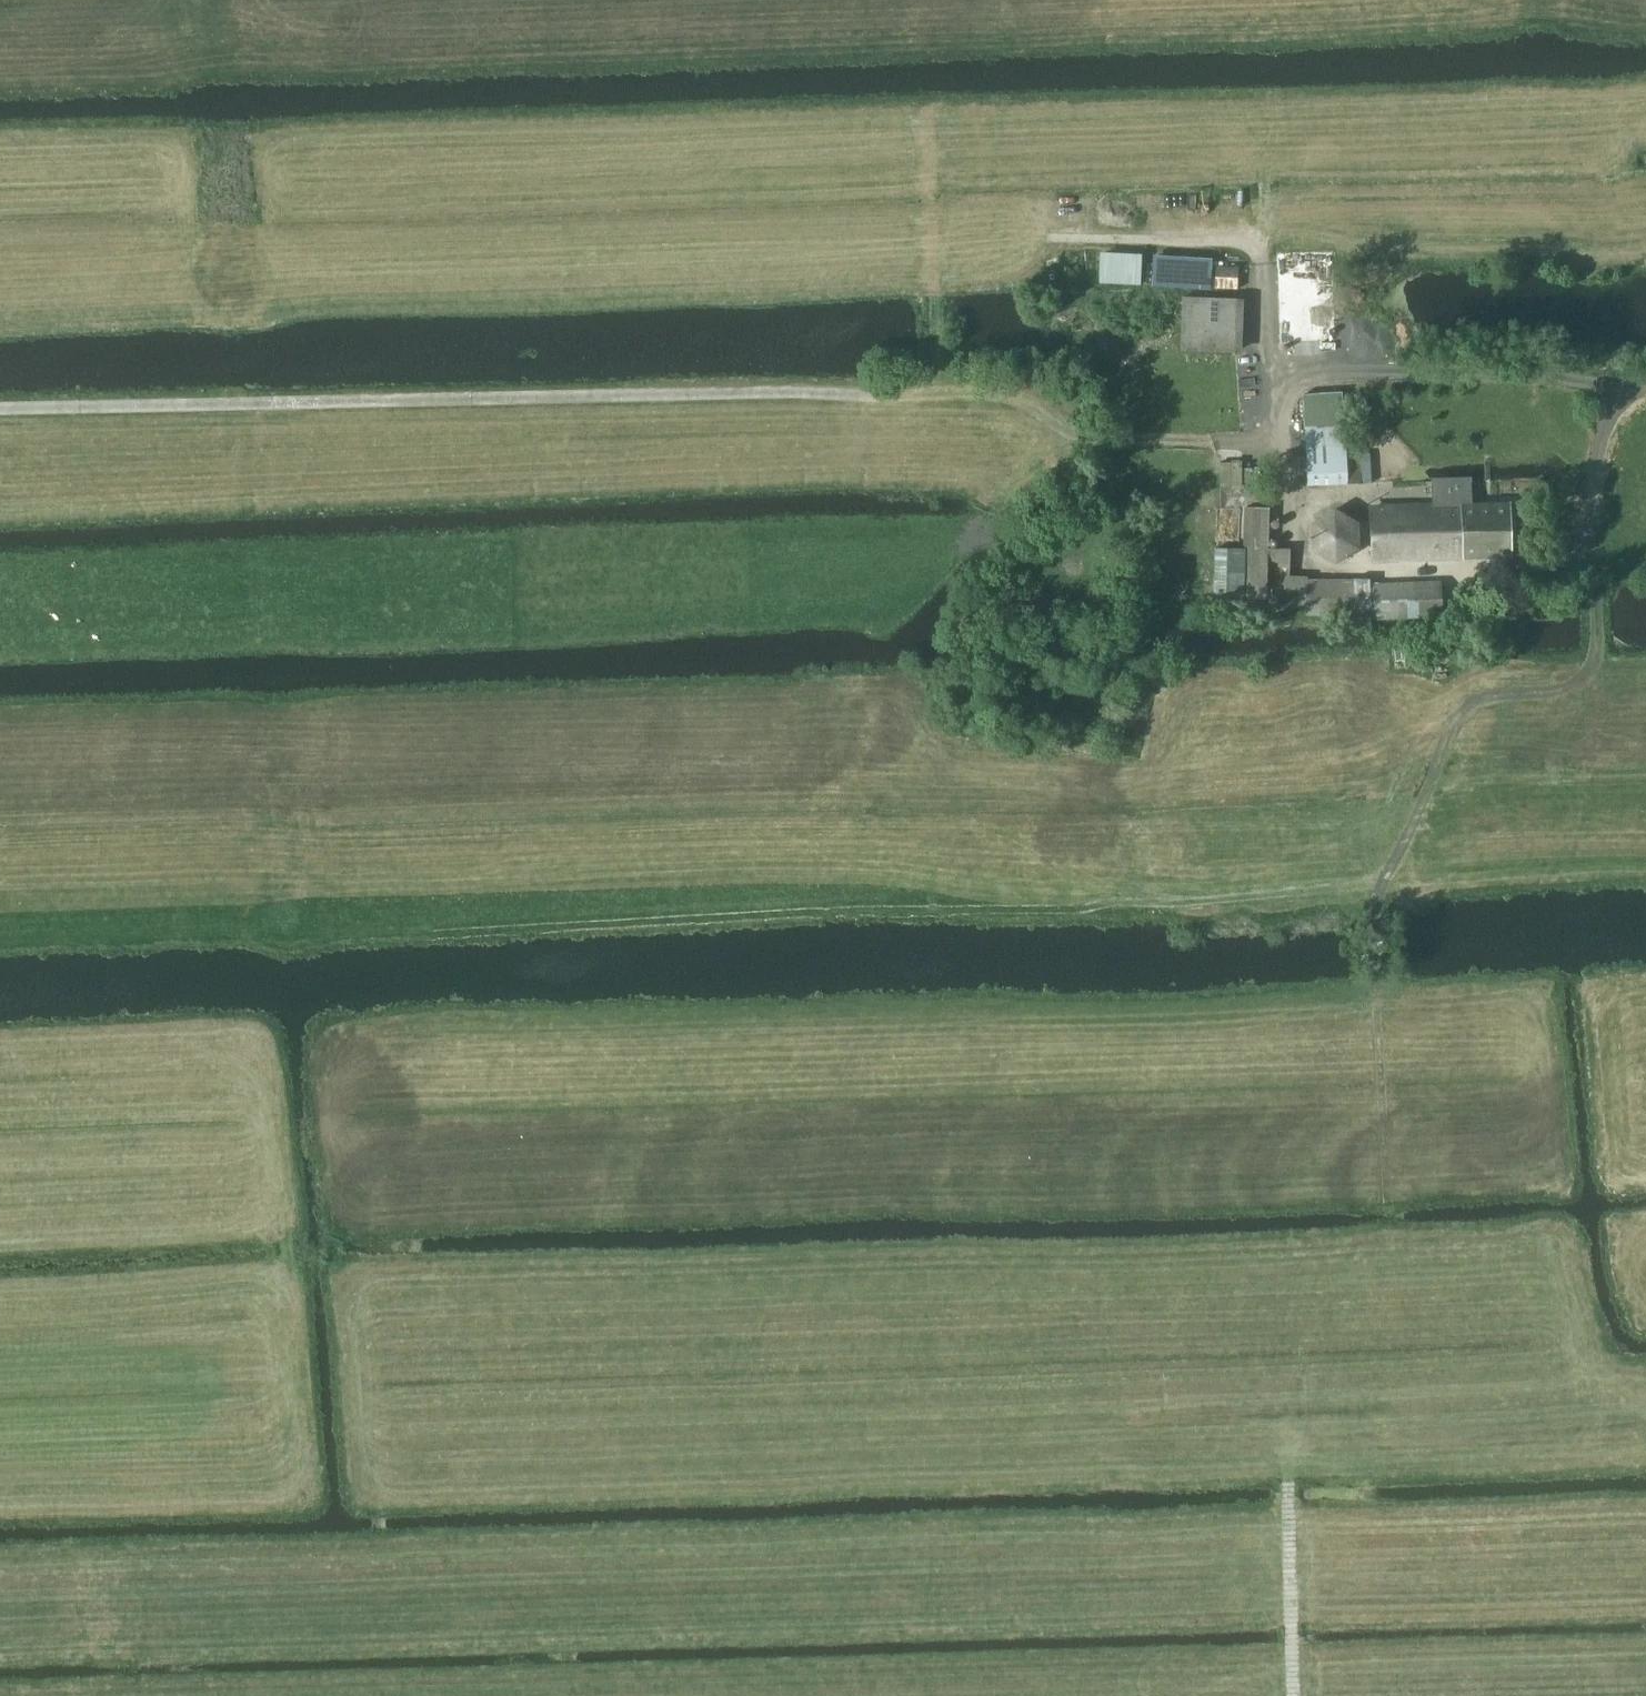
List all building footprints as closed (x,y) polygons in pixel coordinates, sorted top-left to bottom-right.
[(1183,350),(1245,349),(1244,299),(1183,300),(1183,350)] [(1345,421),(1305,423),(1308,486),(1374,482),(1373,471),(1372,460),(1360,461),(1359,442),(1347,443),(1345,421)] [(1433,506),(1371,509),(1372,560),(1510,555),(1508,504),(1473,505),(1472,480),(1471,480),(1433,481),(1432,481),(1433,506)] [(1244,548),(1243,596),(1268,597),(1268,605),(1308,607),(1308,613),(1356,614),(1356,613),(1355,579),(1309,579),(1309,576),(1289,575),(1291,548),(1269,548),(1270,507),(1246,507),(1244,548)] [(1358,522),(1335,511),(1314,525),(1316,551),(1339,562),(1360,547),(1358,522)] [(1216,548),(1215,595),(1243,596),(1244,548),(1216,548)] [(1441,580),(1370,583),(1371,613),(1372,619),(1443,616),(1441,580)]
